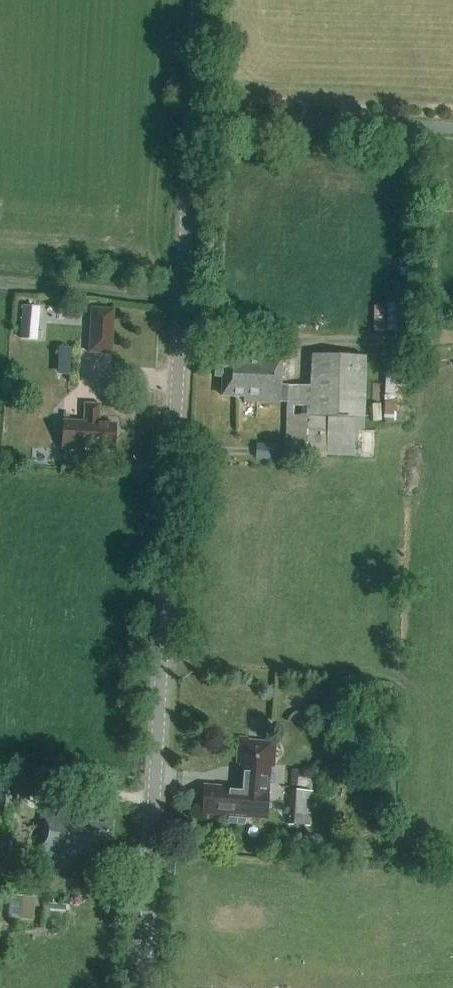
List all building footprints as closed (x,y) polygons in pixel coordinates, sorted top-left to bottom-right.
[(19,337),(37,338),(38,304),(19,304),(19,337)] [(111,355),(113,311),(90,310),(88,353),(111,355)] [(311,386),(280,384),(280,356),(245,356),(244,360),(216,359),(215,376),(223,376),(222,395),(245,396),(244,401),(280,403),(280,402),(287,402),(286,456),(326,457),(326,453),(353,455),(355,429),(363,429),(363,419),(365,357),(313,356),(311,386)] [(397,386),(408,386),(408,364),(397,364),(397,386)] [(83,448),(113,449),(115,424),(98,423),(99,405),(86,405),(85,423),(63,422),(62,449),(83,450),(83,448)] [(276,460),(276,444),(256,443),(256,459),(276,460)] [(239,738),(237,763),(239,763),(237,790),(204,788),(202,812),(227,814),(227,824),(245,825),(246,816),(266,817),(267,793),(269,765),(273,766),(275,741),(266,740),(266,743),(258,743),(259,739),(239,738)] [(313,792),(290,790),(287,824),(311,826),(313,792)] [(106,841),(107,825),(82,822),(82,819),(74,818),(74,816),(44,812),(39,855),(64,857),(64,853),(95,857),(97,840),(106,841)] [(20,915),(19,894),(11,894),(12,916),(20,915)] [(34,919),(37,896),(22,894),(19,917),(34,919)]
